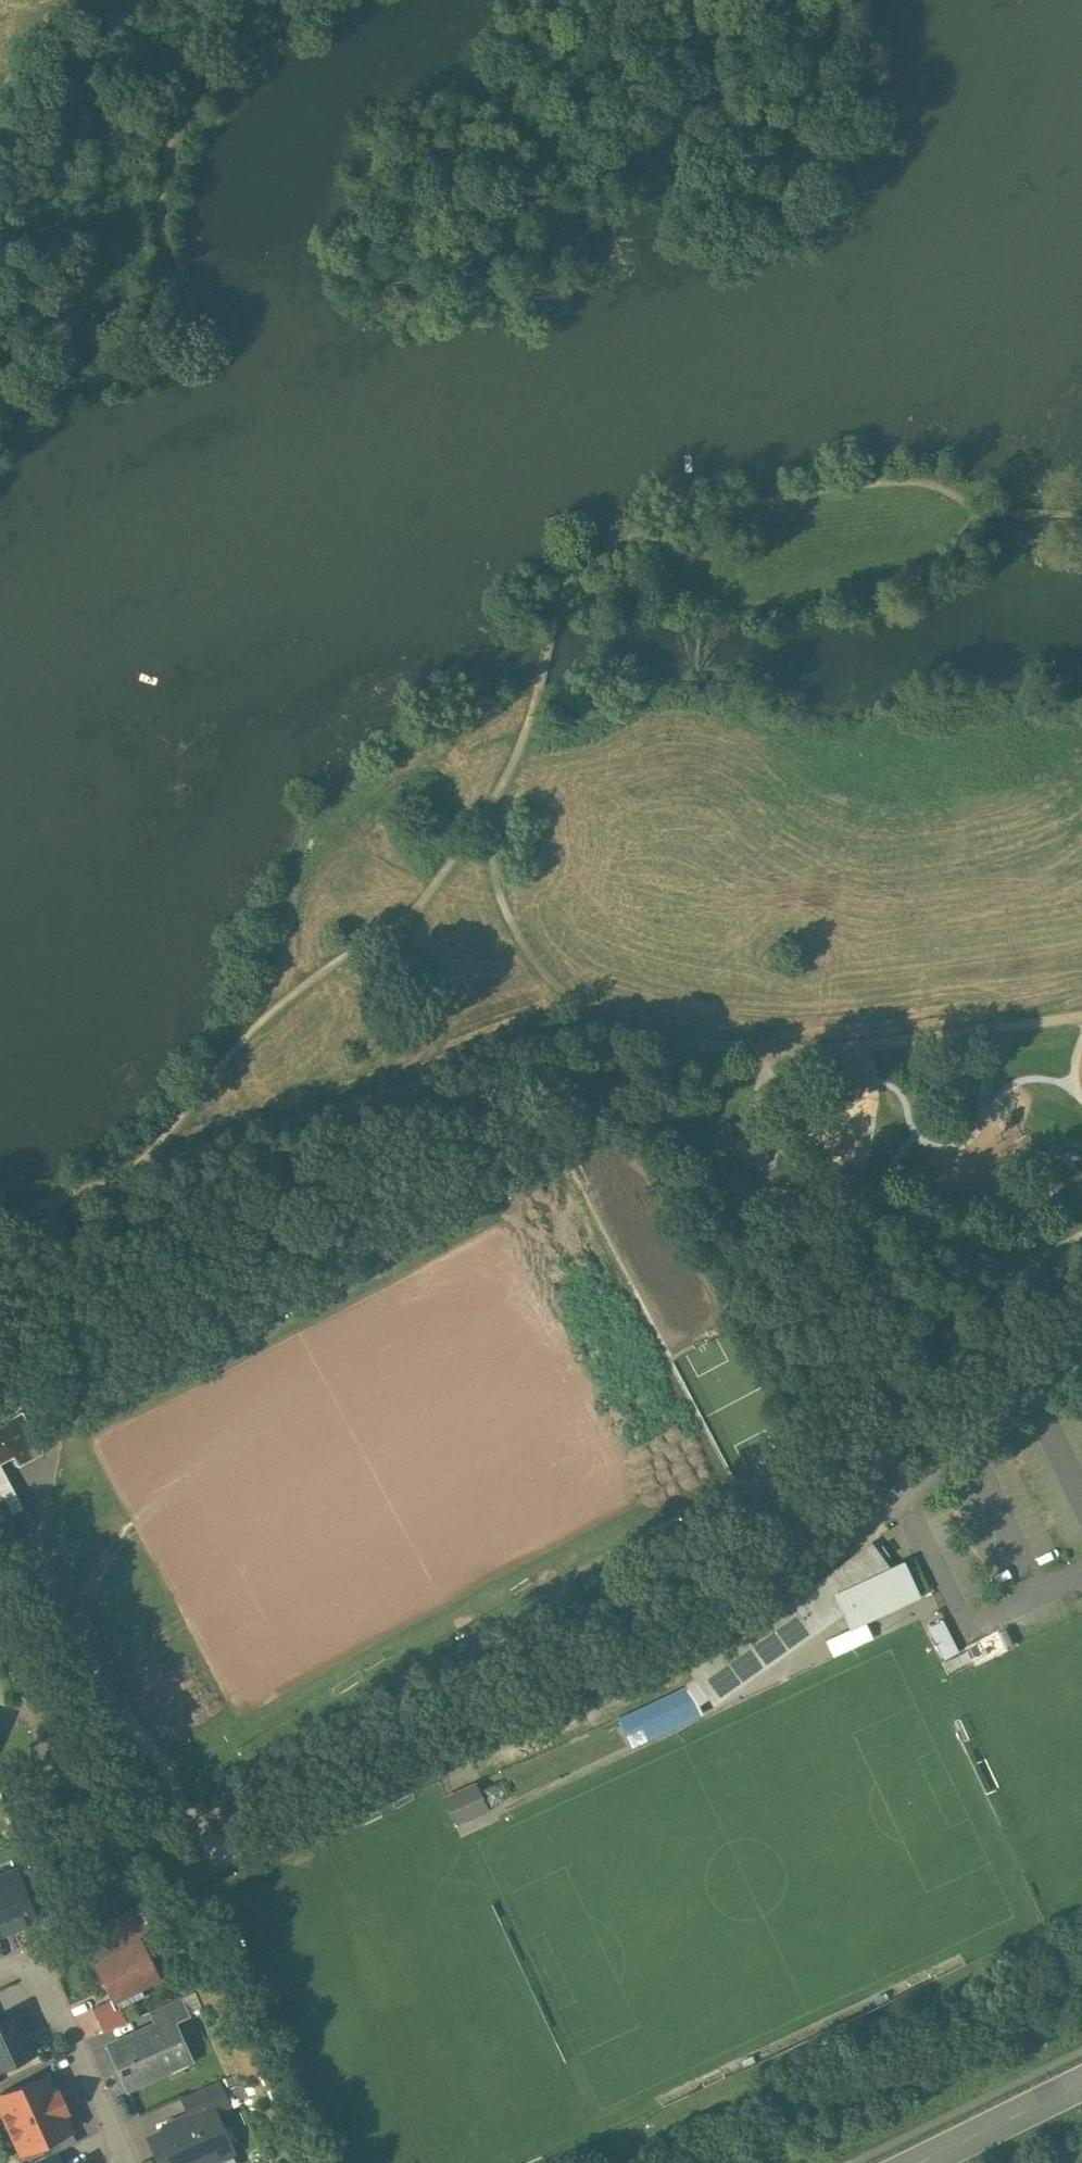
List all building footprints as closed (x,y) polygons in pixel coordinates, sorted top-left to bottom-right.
[(0,1421),(0,1455),(9,1451),(17,1466),(43,1452),(21,1410),(0,1421)] [(14,1540),(0,1514),(0,1548),(14,1540)] [(875,1538),(692,1669),(716,1699),(845,1609),(851,1627),(923,1593),(920,1586),(924,1585),(917,1570),(914,1571),(907,1555),(890,1561),(875,1538)] [(0,1548),(0,1562),(20,1551),(14,1540),(0,1548)] [(688,1684),(619,1715),(632,1743),(699,1711),(688,1684)] [(507,1774),(482,1785),(490,1803),(514,1792),(507,1774)] [(456,1789),(442,1795),(455,1823),(485,1809),(475,1787),(459,1795),(456,1789)] [(138,1906),(96,1928),(109,1955),(139,1940),(137,1935),(150,1928),(138,1906)] [(109,1955),(95,1962),(113,1998),(115,1996),(138,1985),(139,1987),(159,1978),(140,1939),(139,1940),(109,1955)] [(138,1985),(115,1996),(120,2006),(143,1995),(139,1987),(138,1985)] [(115,1996),(113,1998),(91,2008),(103,2032),(126,2021),(120,2006),(115,1996)] [(180,1996),(149,2010),(155,2023),(170,2016),(172,2019),(188,2012),(180,1996)] [(33,2051),(16,2011),(0,2018),(0,2066),(33,2051)] [(145,2034),(110,2050),(126,2087),(165,2069),(162,2065),(187,2053),(172,2019),(170,2016),(155,2023),(143,2028),(145,2034)] [(0,2095),(0,2108),(7,2124),(61,2100),(58,2094),(54,2092),(45,2074),(0,2095)] [(218,2079),(181,2096),(189,2113),(210,2104),(213,2110),(229,2103),(218,2079)] [(61,2100),(7,2124),(20,2152),(39,2143),(49,2138),(70,2129),(62,2111),(63,2107),(61,2100)] [(181,2117),(183,2122),(149,2137),(161,2162),(205,2162),(214,2159),(217,2152),(229,2146),(213,2110),(210,2104),(189,2113),(181,2117)] [(49,2138),(39,2143),(44,2155),(55,2150),(49,2138)] [(27,2162),(63,2162),(56,2150),(44,2155),(27,2162)]
